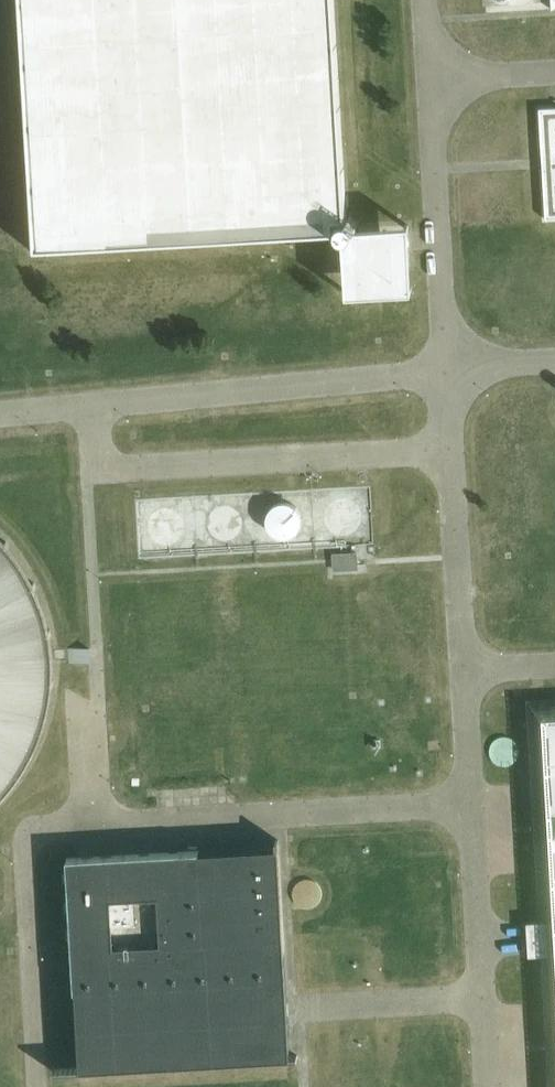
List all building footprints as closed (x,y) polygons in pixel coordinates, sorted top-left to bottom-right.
[(32,252),(333,235),(333,231),(334,231),(334,232),(335,233),(335,234),(336,235),(337,236),(338,237),(339,238),(341,239),(342,239),(346,295),(412,291),(412,288),(408,225),(353,228),(352,226),(351,225),(350,224),(349,223),(348,222),(346,221),(344,221),(343,221),(343,219),(347,219),(334,0),(17,0),(32,252)] [(486,7),(551,3),(552,10),(554,8),(554,0),(486,0),(486,7)] [(539,109),(546,219),(554,219),(554,108),(539,109)] [(327,515),(327,518),(327,520),(327,523),(328,525),(329,527),(330,529),(332,531),(334,532),(336,534),(338,534),(341,535),(343,535),(345,535),(348,535),(350,534),(352,533),(354,532),(356,531),(358,529),(359,527),(360,525),(361,523),(362,520),(362,518),(362,515),(361,513),(360,511),(359,509),(358,507),(356,505),(354,503),(352,502),(350,501),(348,501),(345,500),(343,500),(341,501),(338,501),(336,502),(334,504),(332,505),(330,507),(329,509),(328,511),(327,513),(327,515)] [(267,518),(266,520),(267,523),(267,525),(268,527),(269,529),(270,531),(272,533),(274,535),(276,536),(278,537),(280,537),(283,538),(285,538),(288,537),(290,537),(292,536),(294,535),(296,533),(298,531),(299,529),(300,527),(301,525),(302,523),(302,520),(302,518),(301,515),(300,513),(299,511),(298,509),(296,507),(294,506),(292,505),(290,504),(288,503),(285,503),(283,503),(280,503),(278,504),(276,505),(274,506),(272,507),(270,509),(269,511),(268,513),(267,515),(267,518)] [(208,521),(207,523),(208,526),(208,528),(209,531),(210,533),(211,535),(213,536),(215,538),(217,539),(219,540),(221,541),(224,541),(226,541),(229,541),(231,540),(233,539),(235,538),(237,536),(239,535),(240,533),(241,531),(242,528),(243,526),(243,523),(243,521),(242,519),(241,516),(240,514),(239,512),(237,511),(235,509),(233,508),(231,507),(229,506),(226,506),(224,506),(221,506),(219,507),(217,508),(215,509),(213,511),(211,512),(210,514),(209,516),(208,519),(208,521)] [(149,524),(149,527),(149,529),(149,532),(150,534),(151,536),(153,538),(154,540),(156,541),(158,542),(160,543),(163,544),(165,544),(167,544),(170,544),(172,543),(174,542),(176,541),(178,540),(180,538),(181,536),(182,534),(183,531),(184,529),(184,527),(184,524),(183,522),(182,520),(181,518),(180,516),(178,514),(176,512),(174,511),(172,510),(170,510),(167,509),(165,509),(163,510),(160,510),(158,511),(156,512),(154,514),(153,516),(151,518),(150,520),(149,522),(149,524)] [(0,801),(6,795),(11,789),(16,782),(21,775),(26,769),(30,762),(34,754),(37,747),(41,740),(44,732),(46,724),(48,716),(50,708),(52,700),(53,692),(54,684),(55,676),(55,668),(55,660),(54,651),(53,643),(52,635),(50,627),(48,619),(46,611),(44,604),(41,596),(37,589),(34,581),(30,574),(26,567),(21,560),(16,553),(11,547),(6,541),(0,535),(0,801)] [(357,553),(333,554),(334,570),(358,569),(357,553)] [(90,662),(90,648),(69,650),(69,649),(68,649),(69,664),(69,663),(90,662)] [(526,701),(548,1086),(554,1086),(554,699),(526,701)] [(279,840),(277,841),(276,841),(276,848),(199,852),(199,851),(67,859),(75,991),(76,991),(80,1068),(54,1069),(54,1072),(298,1059),(298,1055),(290,1056),(284,951),(285,951),(279,840)]
